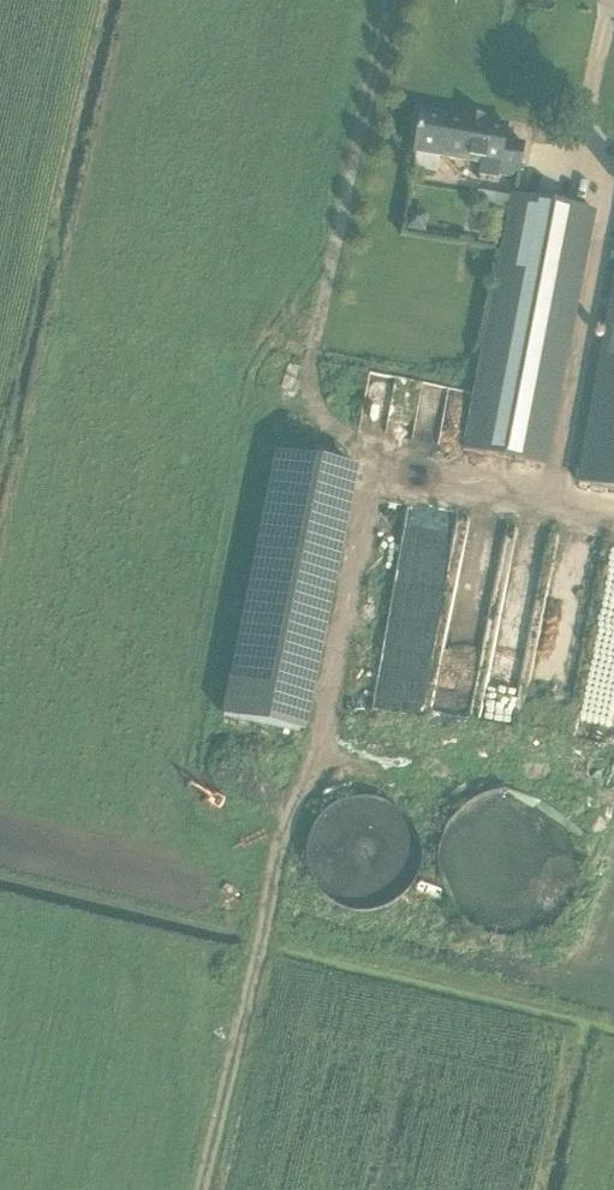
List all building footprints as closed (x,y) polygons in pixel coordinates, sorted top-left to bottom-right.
[(519,180),(526,144),(502,139),(505,125),(420,109),(412,151),(499,167),(497,176),(519,180)] [(505,201),(506,190),(475,186),(474,198),(505,201)] [(547,466),(596,212),(512,196),(463,450),(547,466)] [(579,483),(613,489),(613,286),(579,483)] [(363,375),(362,417),(388,417),(389,376),(363,375)] [(446,386),(440,421),(461,424),(467,389),(446,386)] [(357,470),(281,453),(224,717),(300,733),(357,470)] [(454,558),(404,548),(375,685),(425,695),(454,558)] [(497,595),(488,663),(491,664),(488,686),(480,685),(477,709),(511,714),(527,599),(497,595)]
